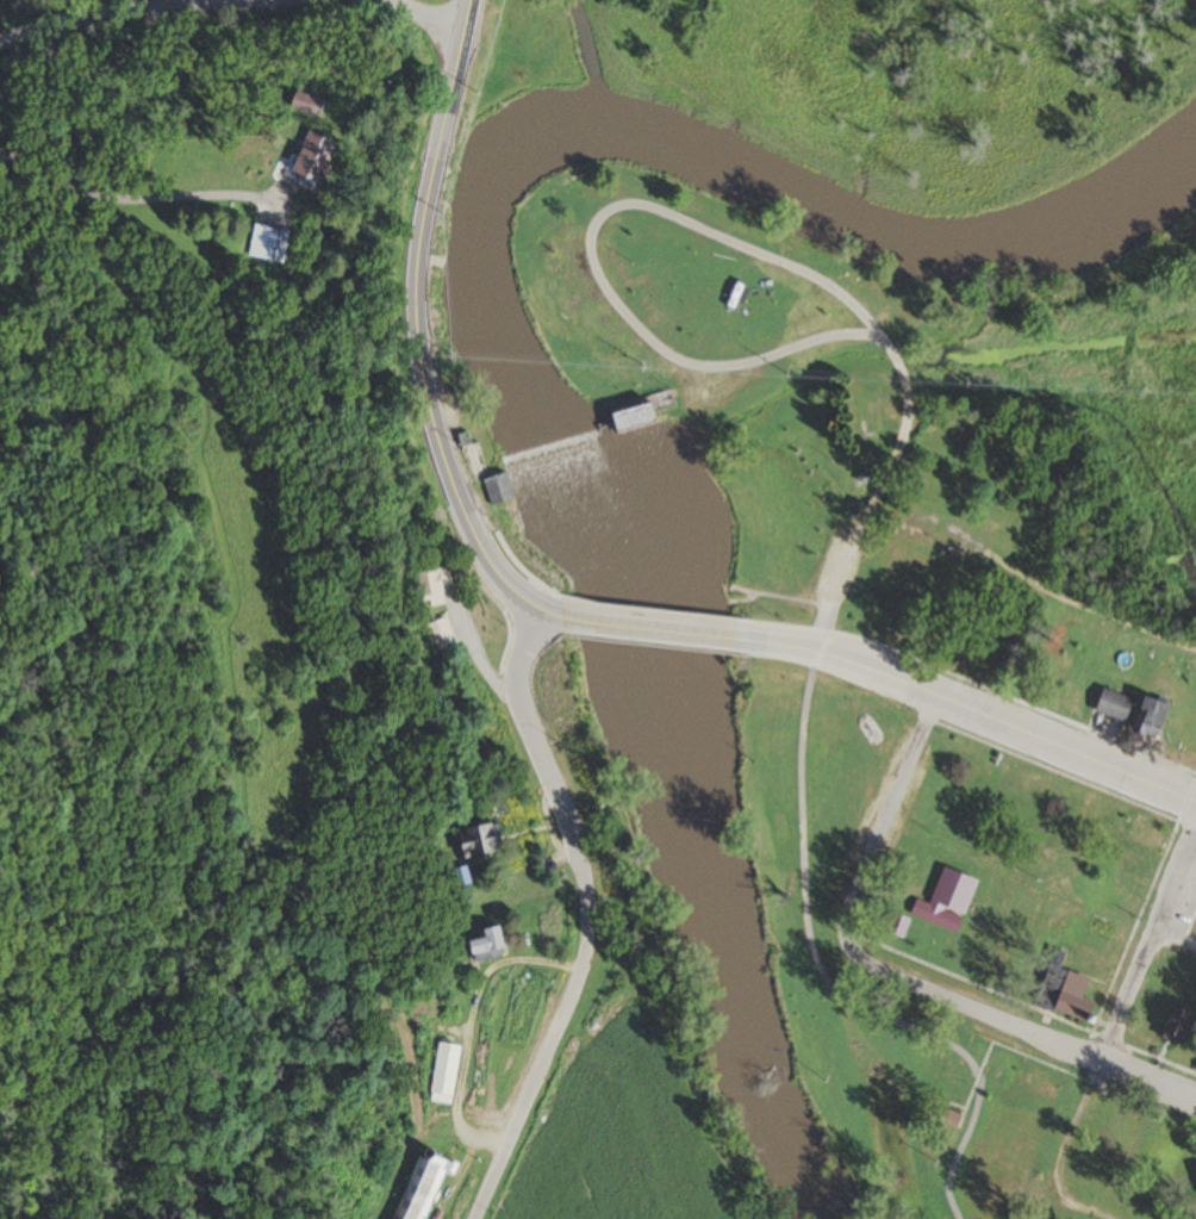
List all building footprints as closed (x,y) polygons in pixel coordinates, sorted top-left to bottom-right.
[(313,119),(319,102),(293,94),(288,111),(313,119)] [(283,173),(305,185),(327,145),(304,133),(283,173)] [(283,265),(287,231),(252,227),(248,261),(283,265)] [(683,258),(676,253),(662,275),(669,280),(683,258)] [(673,406),(668,388),(646,394),(648,403),(610,413),(616,435),(656,424),(653,412),(673,406)] [(487,480),(471,485),(454,435),(467,431),(472,443),(475,442),(487,480)] [(482,484),(504,478),(511,500),(490,506),(482,484)] [(442,604),(438,587),(451,584),(446,565),(413,573),(422,609),(442,604)] [(444,617),(455,642),(436,651),(425,624),(444,617)] [(1092,711),(1121,722),(1130,699),(1101,688),(1092,711)] [(1166,706),(1142,695),(1128,728),(1151,738),(1166,706)] [(1189,725),(1181,743),(1195,750),(1195,728),(1189,725)] [(452,830),(461,858),(498,847),(489,819),(452,830)] [(908,915),(956,933),(975,879),(941,867),(928,904),(914,899),(908,915)] [(902,919),(892,914),(885,929),(895,934),(902,919)] [(479,937),(465,940),(470,963),(501,955),(493,924),(477,928),(479,937)] [(1058,970),(1062,954),(1049,950),(1033,1006),(1083,1020),(1088,1001),(1081,999),(1087,978),(1058,970)] [(1157,1038),(1180,1046),(1190,1013),(1167,1005),(1157,1038)] [(447,1102),(456,1049),(439,1046),(430,1099),(447,1102)] [(959,1114),(942,1107),(936,1122),(954,1129),(959,1114)] [(445,1159),(417,1148),(389,1218),(422,1218),(445,1159)]
